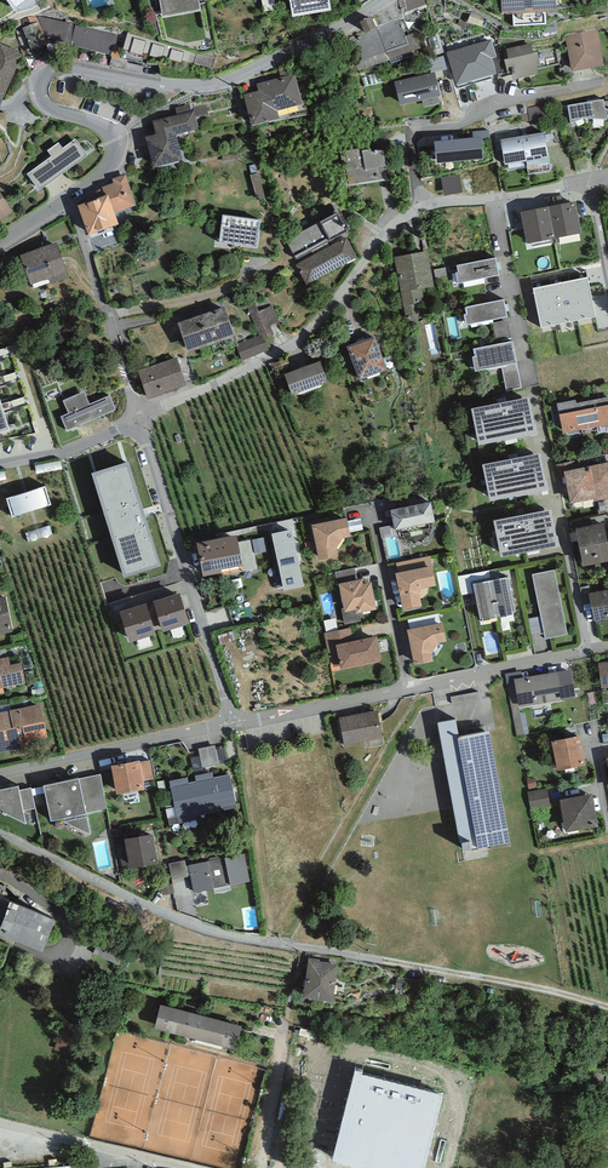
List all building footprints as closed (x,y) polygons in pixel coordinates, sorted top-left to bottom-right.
[(14,12),(32,0),(6,0),(14,12)] [(162,18),(201,11),(199,4),(205,3),(204,0),(159,0),(162,18)] [(292,17),(331,10),(330,0),(289,0),(292,17)] [(501,13),(506,12),(506,14),(512,14),(513,26),(546,24),(546,12),(552,12),(552,10),(556,9),(555,0),(501,0),(501,13)] [(28,17),(21,20),(24,27),(22,28),(15,32),(22,47),(29,43),(32,51),(48,44),(46,38),(70,45),(75,25),(38,16),(37,18),(28,17)] [(358,71),(389,60),(377,29),(376,27),(371,17),(359,22),(365,32),(348,38),(358,71)] [(377,29),(389,60),(421,48),(415,32),(404,36),(400,25),(397,18),(376,27),(377,29)] [(118,35),(75,25),(70,45),(111,55),(111,57),(118,59),(121,47),(115,46),(118,35)] [(597,29),(565,35),(571,72),(604,66),(597,29)] [(197,53),(128,33),(123,49),(130,51),(129,51),(142,55),(143,52),(149,54),(149,55),(161,59),(162,56),(169,58),(169,59),(181,63),(182,60),(194,63),(197,53)] [(491,39),(446,52),(456,85),(496,73),(492,58),(497,57),(491,39)] [(0,43),(0,106),(22,55),(18,54),(19,52),(0,43)] [(531,44),(506,49),(508,58),(505,59),(508,74),(512,73),(513,80),(539,74),(537,66),(541,65),(538,52),(533,53),(531,44)] [(435,72),(394,82),(400,105),(422,100),(424,107),(439,103),(438,96),(440,96),(435,72)] [(258,91),(243,95),(251,125),(279,118),(277,111),(303,104),(295,74),(256,84),(258,91)] [(568,105),(571,122),(582,118),(607,119),(607,117),(607,110),(605,109),(604,99),(568,105)] [(156,134),(145,137),(153,167),(182,160),(176,135),(198,129),(195,117),(193,111),(191,112),(189,104),(175,108),(177,115),(153,121),(156,134)] [(193,107),(193,111),(195,117),(208,114),(206,104),(193,107)] [(473,132),(473,138),(481,137),(482,139),(489,138),(488,130),(473,132)] [(544,132),(500,140),(505,165),(508,164),(509,170),(527,167),(528,174),(551,170),(544,132)] [(473,138),(434,141),(436,163),(484,159),(482,139),(481,137),(473,138)] [(59,142),(47,151),(52,157),(27,174),(39,191),(88,155),(76,139),(63,148),(59,142)] [(340,151),(346,187),(388,180),(383,149),(371,151),(371,149),(359,150),(359,148),(340,151)] [(102,187),(105,196),(108,195),(114,212),(136,205),(125,174),(112,178),(114,183),(102,187)] [(459,174),(441,178),(445,196),(463,193),(459,174)] [(87,198),(89,202),(105,196),(102,187),(87,198)] [(13,212),(12,211),(0,191),(0,220),(13,212)] [(89,202),(78,206),(88,235),(119,224),(114,212),(108,195),(105,196),(89,202)] [(575,201),(548,206),(555,238),(581,233),(575,201)] [(548,206),(521,212),(527,243),(555,238),(548,206)] [(337,212),(286,240),(296,259),(347,231),(337,212)] [(261,220),(223,214),(219,243),(257,248),(261,220)] [(346,237),(296,265),(295,265),(306,285),(357,257),(346,237)] [(56,242),(20,256),(31,285),(49,278),(51,284),(69,278),(56,242)] [(427,251),(394,257),(405,316),(406,319),(408,320),(411,322),(415,322),(417,321),(419,319),(419,316),(419,313),(417,303),(424,302),(422,288),(434,286),(427,251)] [(496,258),(457,265),(458,272),(456,272),(456,273),(458,283),(499,275),(496,258)] [(458,272),(457,265),(434,270),(435,277),(456,273),(456,272),(458,272)] [(588,278),(569,282),(576,320),(595,316),(588,278)] [(569,282),(550,285),(557,324),(576,320),(569,282)] [(550,285),(533,289),(541,327),(557,324),(550,285)] [(245,303),(259,336),(261,340),(265,339),(274,335),(271,326),(280,322),(272,306),(259,312),(253,299),(245,303)] [(505,300),(466,308),(467,314),(465,315),(465,316),(467,325),(508,317),(505,300)] [(224,307),(178,323),(188,352),(234,336),(224,307)] [(259,336),(236,345),(242,361),(269,350),(265,339),(261,340),(259,336)] [(375,336),(347,346),(359,381),(388,370),(375,336)] [(512,342),(473,350),(475,356),(472,356),(473,358),(475,371),(502,366),(516,363),(512,342)] [(177,357),(137,371),(147,399),(186,385),(177,357)] [(320,361),(284,374),(292,395),(328,381),(320,361)] [(521,388),(516,363),(502,366),(507,390),(521,388)] [(84,392),(63,401),(69,413),(61,417),(67,431),(116,410),(110,395),(90,404),(84,392)] [(529,397),(471,409),(478,446),(536,433),(529,397)] [(557,403),(563,434),(607,425),(607,397),(576,403),(575,400),(557,403)] [(1,405),(0,406),(0,434),(10,431),(1,405)] [(540,453),(482,465),(490,502),(547,490),(540,453)] [(577,460),(555,464),(558,477),(565,475),(564,472),(579,468),(577,460)] [(128,462),(92,473),(124,577),(161,565),(128,462)] [(564,472),(565,475),(570,504),(594,499),(595,501),(607,499),(607,462),(579,468),(564,472)] [(45,486),(6,499),(12,517),(51,505),(45,486)] [(430,502),(391,510),(395,529),(434,521),(430,502)] [(551,509),(494,521),(501,558),(559,545),(551,509)] [(347,518),(312,525),(319,560),(338,557),(336,548),(343,538),(350,537),(347,518)] [(576,528),(584,566),(607,561),(607,545),(603,523),(576,528)] [(292,530),(272,534),(284,591),(304,586),(292,530)] [(237,535),(196,543),(203,577),(222,573),(221,570),(242,566),(238,542),(237,535)] [(263,538),(252,540),(255,554),(266,552),(263,538)] [(250,540),(238,542),(242,566),(244,571),(255,569),(250,540)] [(396,563),(398,573),(432,566),(430,556),(396,563)] [(398,573),(396,573),(403,611),(422,606),(419,594),(422,589),(436,586),(432,566),(398,573)] [(337,584),(339,584),(357,580),(355,568),(335,572),(337,584)] [(554,570),(532,574),(541,616),(544,633),(545,639),(568,635),(554,570)] [(509,577),(491,581),(498,614),(499,614),(500,618),(514,615),(514,612),(516,612),(509,577)] [(357,580),(339,584),(344,609),(341,609),(344,624),(361,621),(359,614),(377,610),(371,582),(363,584),(362,579),(357,580)] [(498,614),(491,581),(474,584),(480,619),(483,618),(483,621),(497,618),(496,615),(498,614)] [(589,593),(594,621),(607,618),(607,589),(589,593)] [(153,601),(163,632),(189,624),(180,593),(153,601)] [(13,632),(6,596),(0,597),(0,635),(13,632)] [(146,603),(119,612),(128,643),(155,634),(146,603)] [(443,622),(441,612),(411,618),(413,628),(443,622)] [(541,616),(528,619),(531,635),(544,633),(541,616)] [(443,623),(407,630),(413,665),(433,661),(431,654),(438,642),(446,641),(443,623)] [(350,628),(324,633),(328,652),(331,651),(334,666),(340,665),(341,669),(381,661),(377,637),(353,642),(350,628)] [(4,693),(3,688),(26,684),(22,663),(10,665),(9,657),(0,659),(0,694),(4,693)] [(598,663),(601,688),(607,687),(607,662),(598,663)] [(576,698),(571,670),(522,678),(514,679),(519,707),(576,698)] [(521,671),(505,674),(516,736),(524,735),(519,707),(514,679),(522,678),(521,671)] [(482,687),(452,693),(453,701),(484,695),(482,687)] [(0,712),(0,753),(29,748),(28,742),(48,738),(41,704),(0,712)] [(377,710),(339,718),(344,746),(383,738),(377,710)] [(489,731),(459,737),(456,720),(438,723),(460,843),(470,841),(471,849),(478,847),(478,849),(510,842),(489,731)] [(580,736),(551,741),(557,771),(586,766),(580,736)] [(215,745),(198,749),(202,768),(218,764),(215,745)] [(150,760),(140,762),(143,781),(154,779),(150,760)] [(140,761),(111,766),(116,795),(145,790),(143,781),(140,762),(140,761)] [(187,777),(169,781),(178,824),(196,820),(195,817),(237,808),(229,775),(213,778),(212,772),(195,776),(196,781),(188,783),(187,777)] [(100,775),(79,779),(86,813),(107,809),(100,775)] [(79,779),(43,786),(51,821),(63,819),(63,822),(91,835),(86,813),(79,779)] [(0,790),(0,811),(26,825),(23,811),(19,790),(18,787),(0,790)] [(19,790),(23,811),(35,808),(31,788),(19,790)] [(548,789),(527,792),(530,809),(550,806),(548,789)] [(592,794),(560,800),(566,833),(598,827),(592,794)] [(153,834),(124,839),(129,869),(158,864),(153,834)] [(244,854),(224,858),(230,885),(230,886),(250,882),(244,854)] [(224,858),(188,865),(194,893),(214,889),(213,888),(230,885),(224,858)] [(185,860),(169,863),(172,880),(188,877),(185,860)] [(10,902),(0,927),(0,935),(42,952),(55,920),(10,902)] [(320,960),(309,958),(303,998),(332,1002),(338,964),(319,962),(320,960)] [(242,1027),(161,1005),(154,1029),(235,1051),(242,1027)]
